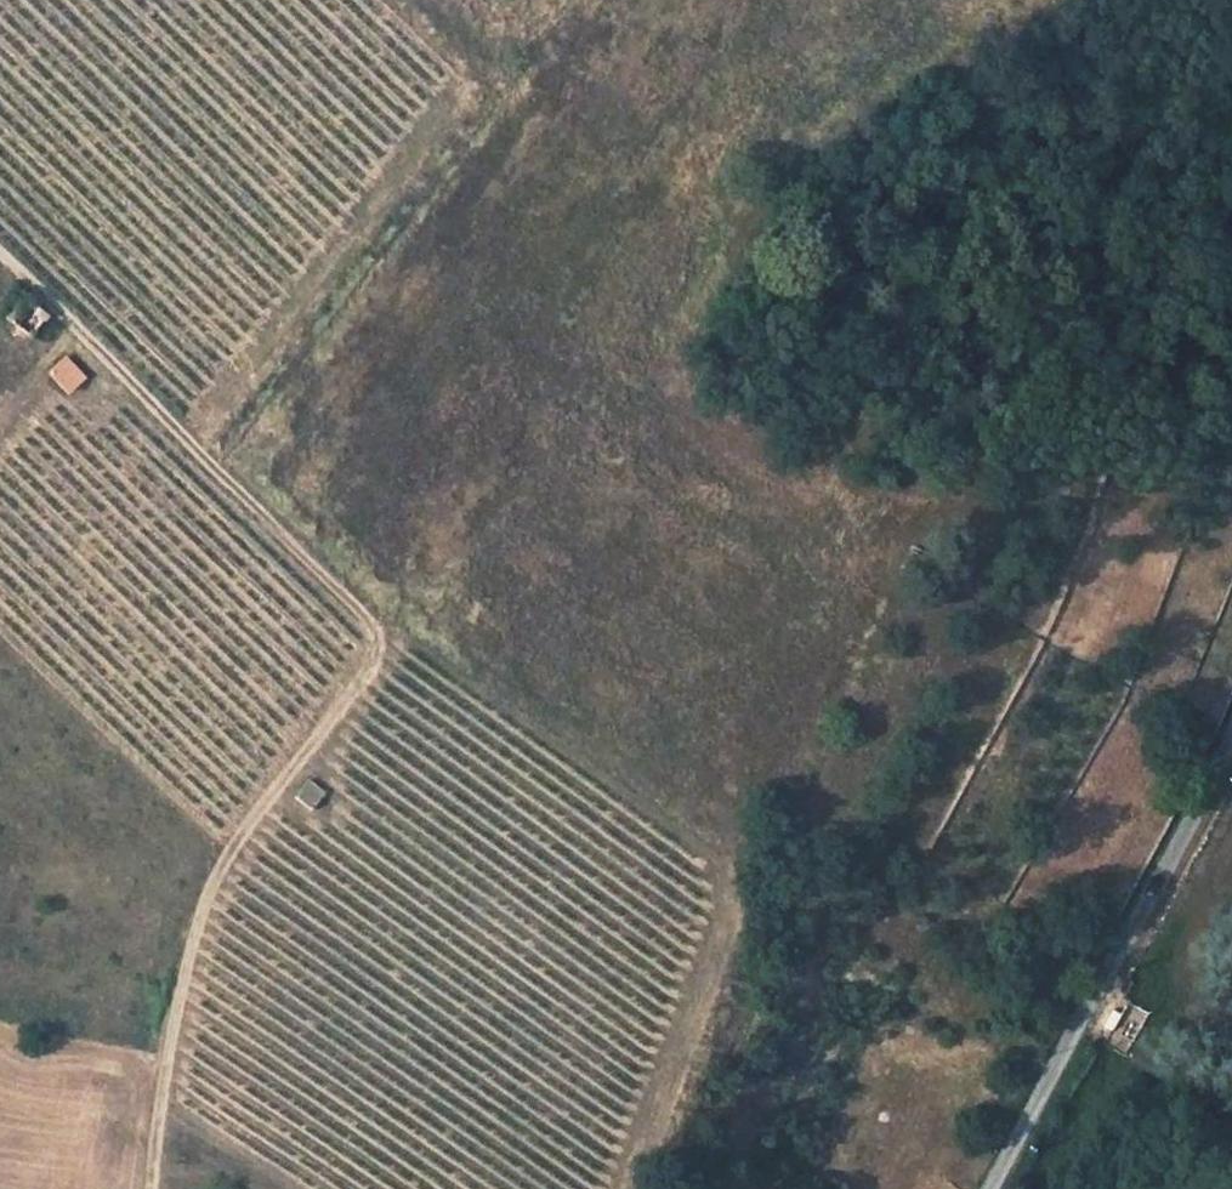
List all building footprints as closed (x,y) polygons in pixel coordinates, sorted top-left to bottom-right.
[(24,345),(38,325),(21,310),(5,329),(24,345)] [(81,384),(62,370),(50,388),(68,401),(81,384)] [(321,793),(313,806),(326,813),(333,800),(321,793)]
